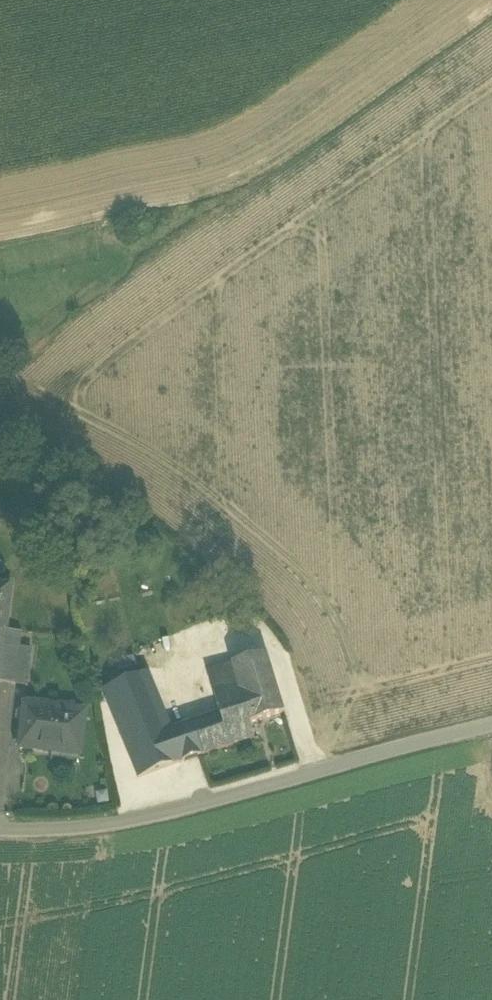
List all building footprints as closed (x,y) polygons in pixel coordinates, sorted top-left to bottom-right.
[(5,632),(10,585),(0,584),(0,631),(5,632)] [(5,632),(0,669),(0,684),(15,686),(19,648),(21,634),(5,632)] [(15,686),(27,688),(31,649),(19,648),(15,686)] [(228,670),(247,726),(279,715),(260,659),(228,670)] [(215,721),(185,732),(194,761),(252,742),(247,726),(228,670),(199,680),(215,721)] [(136,781),(181,765),(172,736),(166,738),(149,695),(141,674),(127,678),(98,688),(136,781)] [(19,746),(79,754),(84,710),(24,703),(19,746)] [(181,765),(194,761),(185,732),(172,736),(181,765)]
